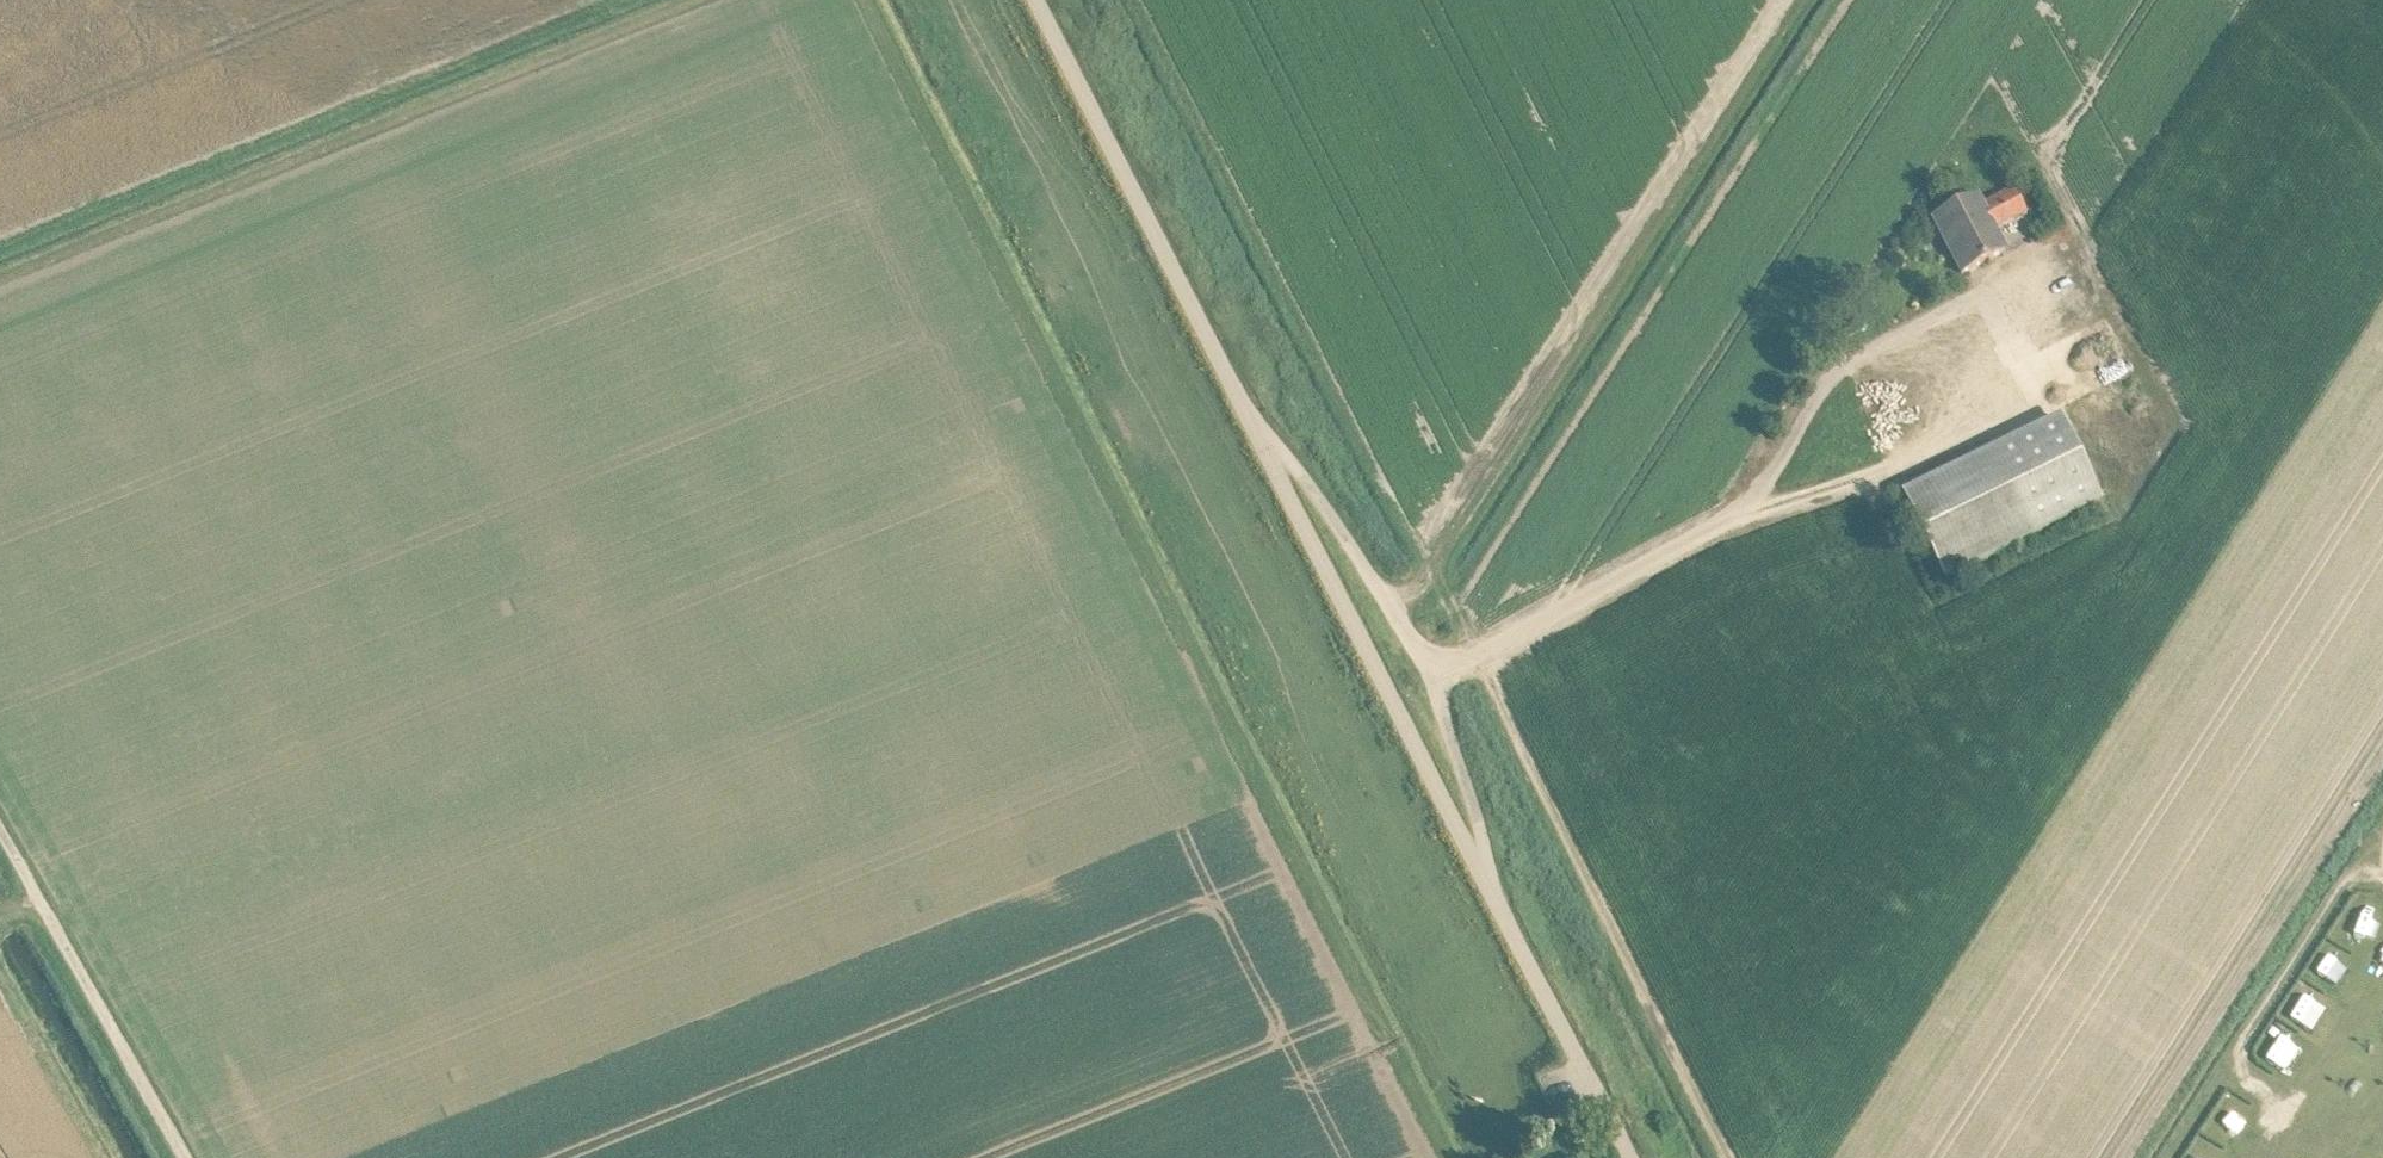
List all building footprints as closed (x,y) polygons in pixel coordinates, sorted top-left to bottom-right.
[(2028,213),(2015,189),(1983,206),(1978,197),(1933,220),(1962,275),(2007,251),(1996,230),(2028,213)] [(1947,579),(1968,568),(2099,505),(2057,419),(1905,493),(1947,579)]
